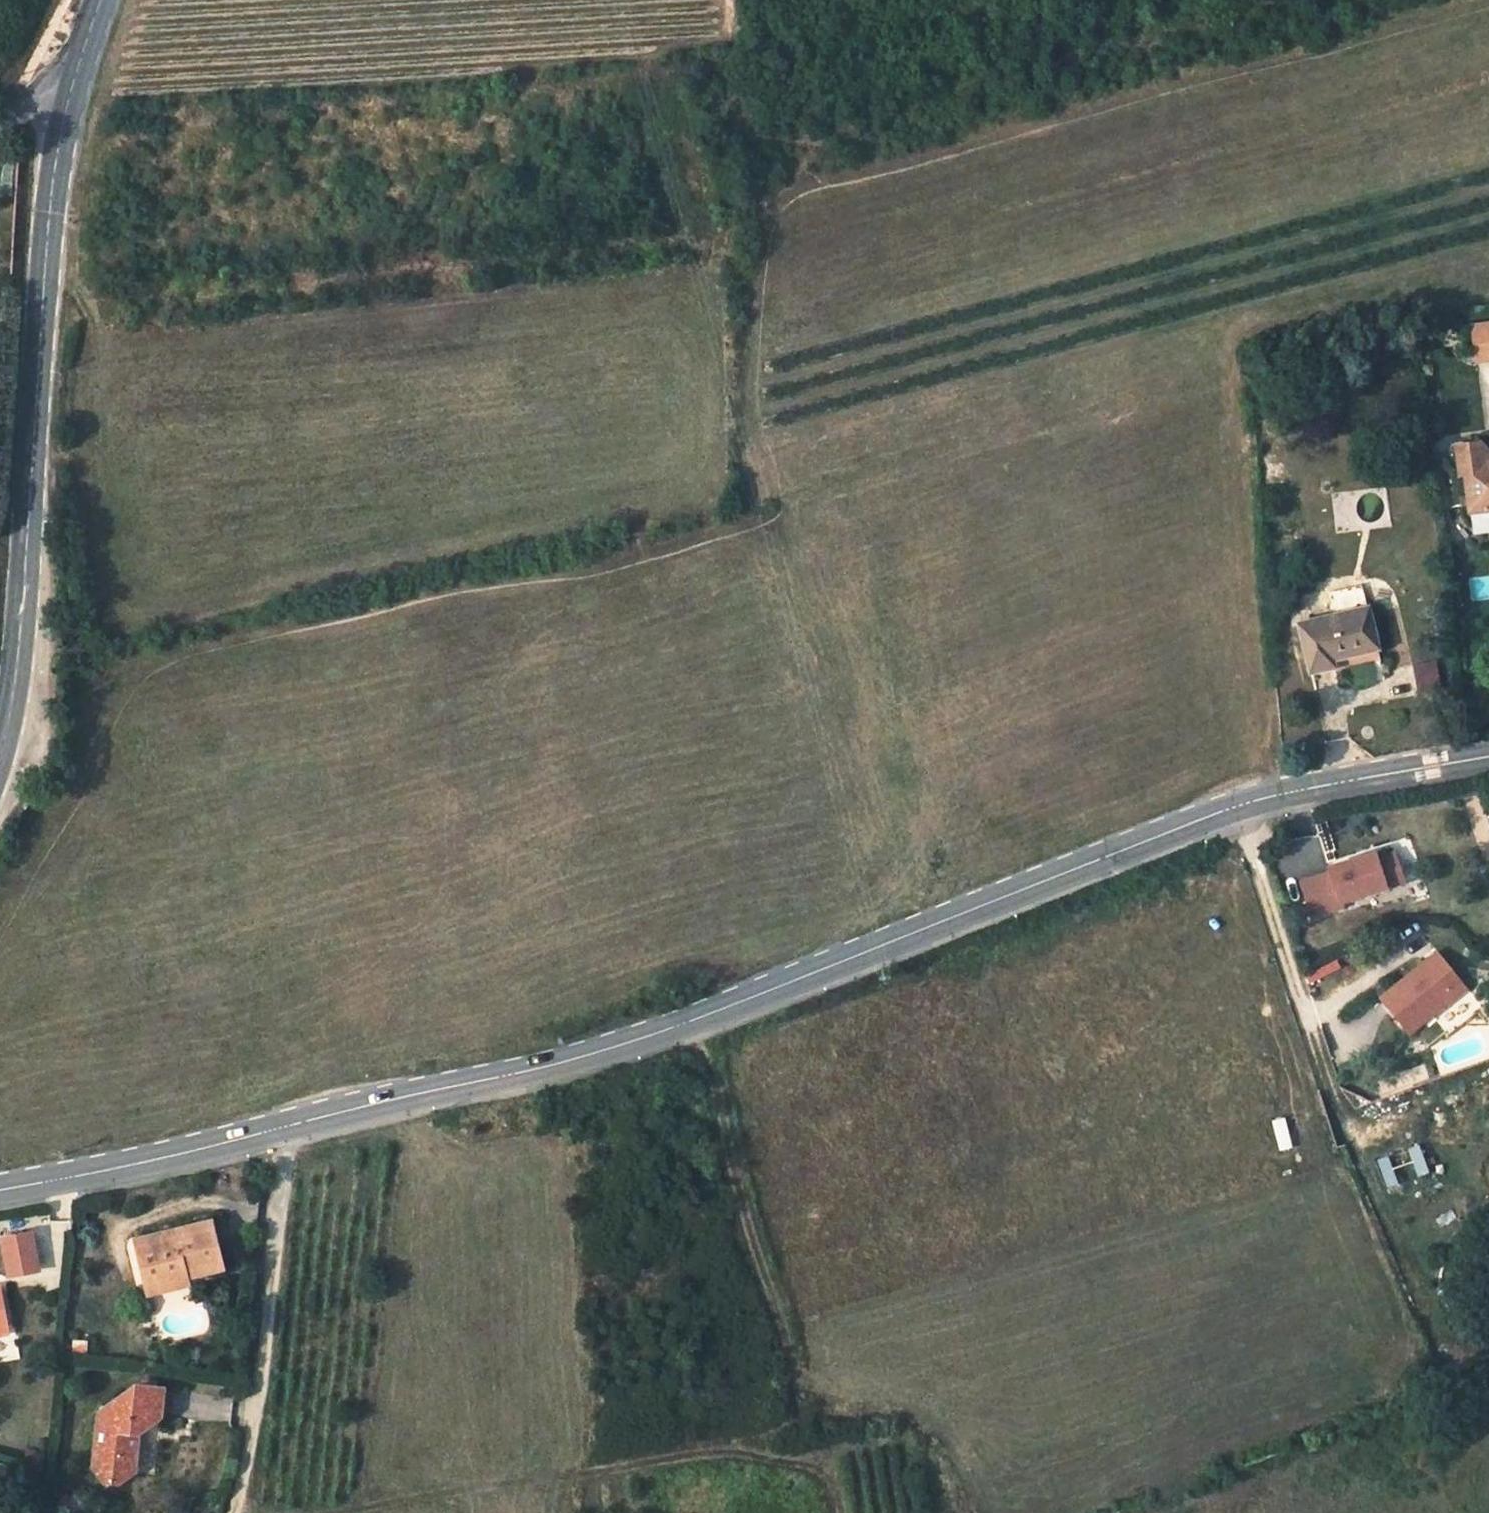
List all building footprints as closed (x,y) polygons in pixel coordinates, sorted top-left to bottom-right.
[(1474,329),(1478,359),(1488,358),(1488,327),(1474,329)] [(1463,469),(1468,510),(1488,507),(1488,466),(1463,469)] [(1352,611),(1351,603),(1335,607),(1337,614),(1352,611)] [(1337,614),(1298,624),(1309,672),(1330,666),(1332,672),(1380,660),(1367,607),(1352,611),(1337,614)] [(1391,845),(1375,853),(1372,846),(1329,868),(1331,873),(1303,887),(1319,918),(1348,903),(1347,901),(1405,871),(1391,845)] [(1440,952),(1382,998),(1412,1033),(1468,988),(1440,952)] [(1407,1147),(1417,1176),(1430,1172),(1420,1143),(1407,1147)] [(1390,1155),(1379,1158),(1385,1187),(1397,1184),(1390,1155)] [(212,1222),(134,1238),(142,1281),(196,1270),(197,1273),(221,1268),(212,1222)] [(38,1273),(32,1237),(2,1242),(9,1279),(38,1273)] [(172,1415),(172,1384),(145,1379),(102,1411),(97,1483),(140,1485),(149,1434),(172,1415)]
